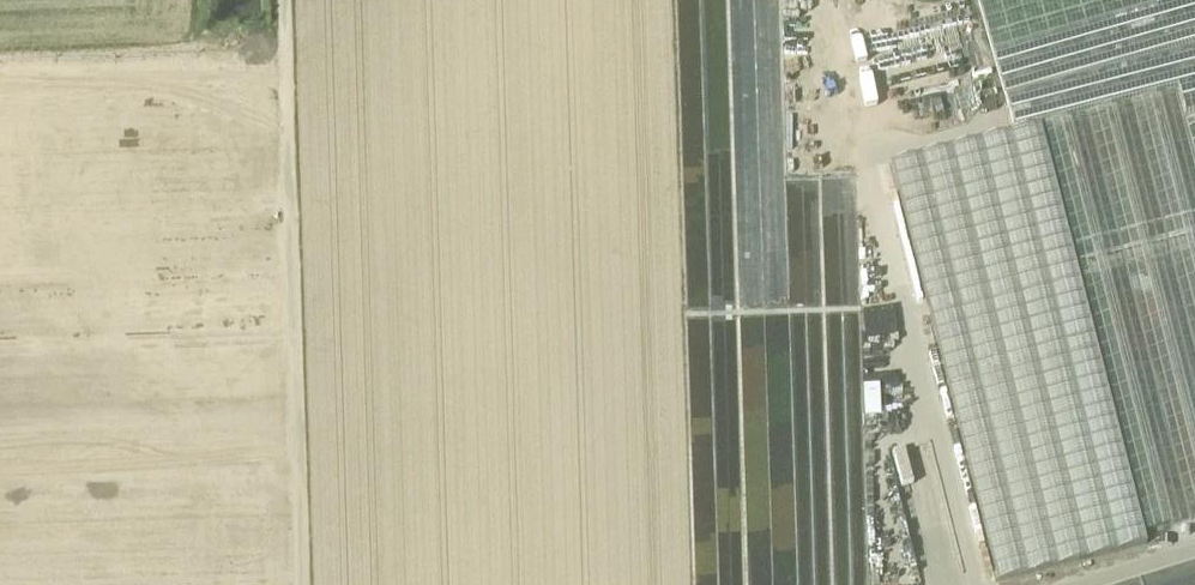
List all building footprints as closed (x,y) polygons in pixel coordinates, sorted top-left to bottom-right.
[(1013,132),(1177,90),(1185,121),(1194,118),(1194,0),(977,0),(1013,132)] [(997,581),(1146,543),(1143,531),(1194,518),(1194,164),(1184,121),(1185,121),(1177,90),(1013,132),(890,163),(997,581)] [(1185,121),(1184,121),(1194,164),(1194,118),(1185,121)] [(857,276),(852,179),(827,180),(831,277),(857,276)]
